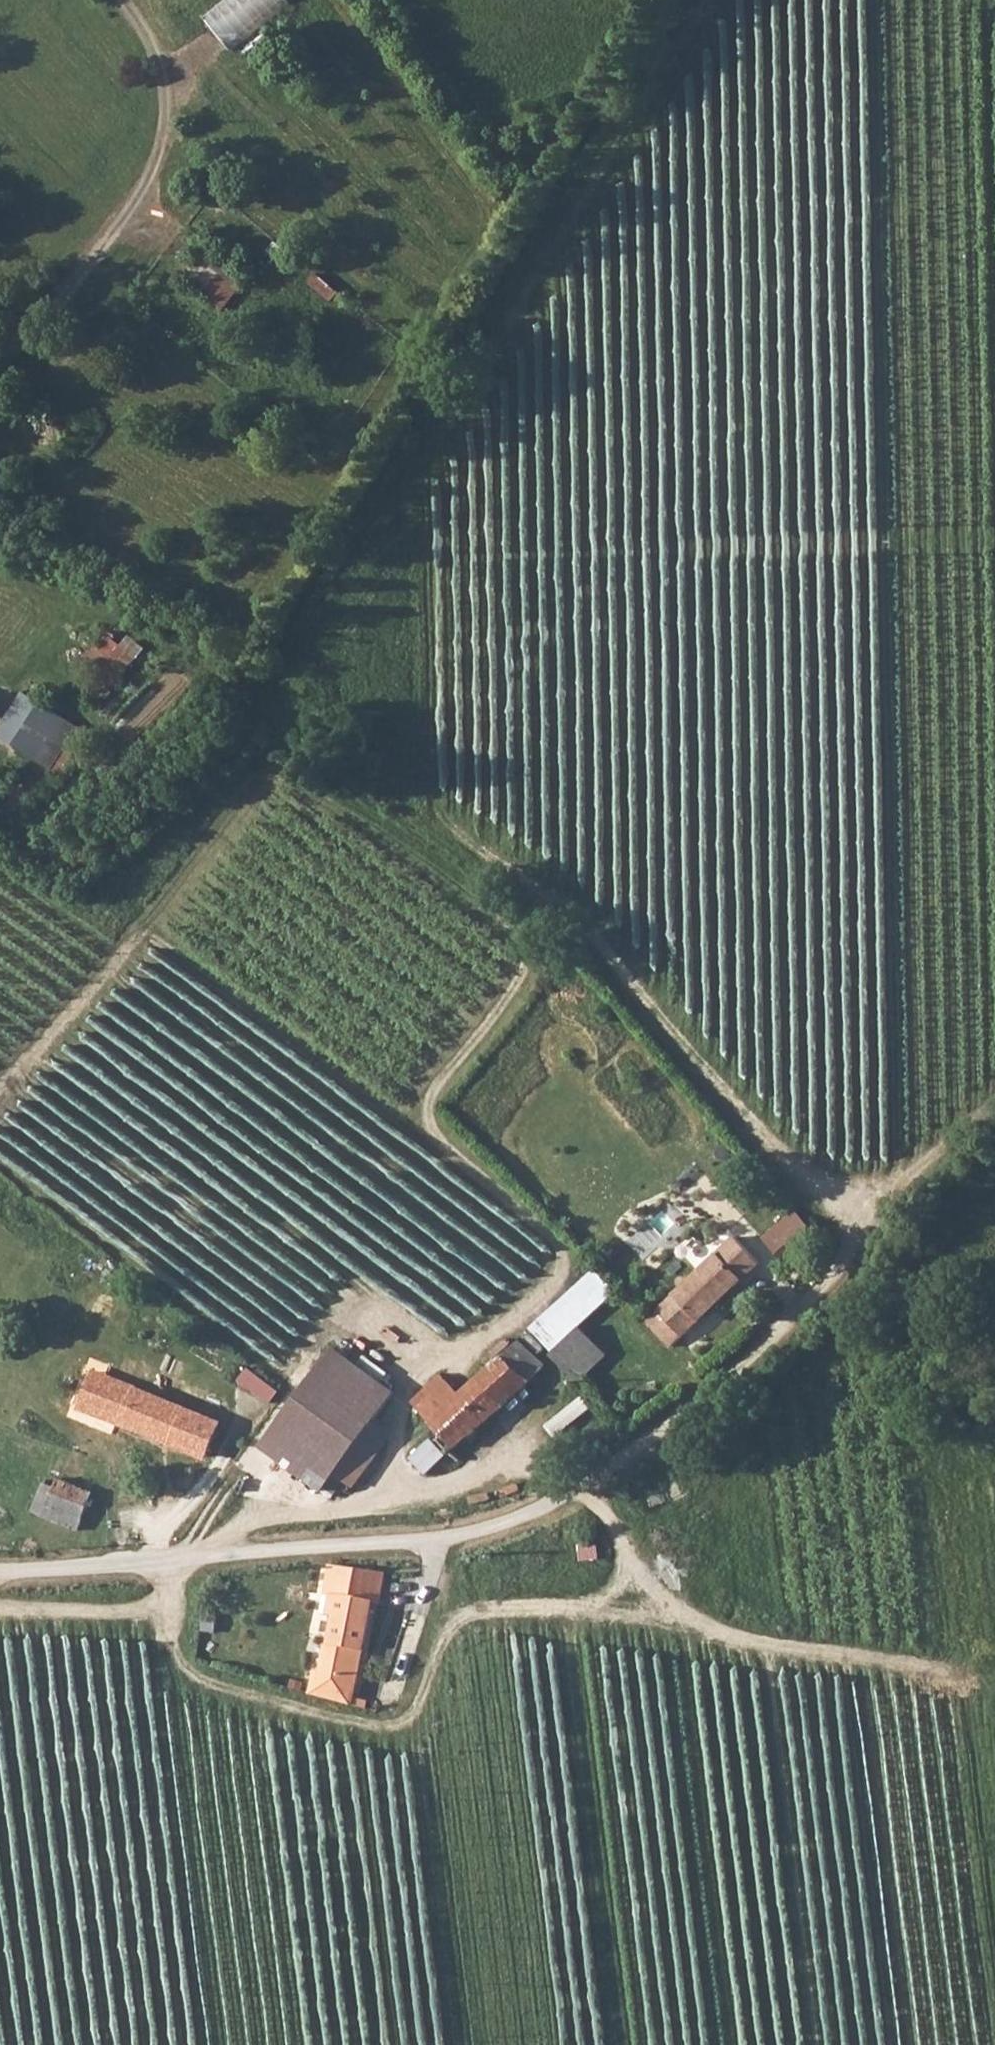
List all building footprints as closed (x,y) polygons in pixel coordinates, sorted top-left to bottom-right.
[(295,2),(293,0),(225,0),(206,16),(236,51),(295,2)] [(210,244),(186,275),(227,308),(252,277),(210,244)] [(145,644),(130,635),(125,643),(103,630),(78,671),(116,694),(145,644)] [(43,701),(15,744),(37,758),(66,716),(43,701)] [(790,1211),(762,1235),(791,1268),(819,1244),(790,1211)] [(733,1235),(644,1322),(670,1347),(757,1261),(733,1235)] [(580,1329),(554,1354),(578,1380),(606,1355),(580,1329)] [(520,1340),(415,1435),(428,1448),(436,1441),(447,1452),(544,1363),(520,1340)] [(335,1346),(263,1444),(330,1494),(343,1477),(335,1471),(394,1390),(335,1346)] [(119,1386),(106,1419),(145,1434),(138,1453),(169,1465),(177,1446),(206,1458),(219,1423),(119,1386)] [(97,1494),(49,1475),(34,1511),(82,1530),(97,1494)] [(580,1540),(583,1542),(586,1542),(588,1540),(591,1534),(593,1524),(582,1522),(579,1532),(579,1536),(580,1540)] [(354,1707),(371,1606),(376,1606),(382,1573),(327,1563),(321,1612),(335,1615),(327,1671),(318,1670),(315,1697),(354,1707)]
